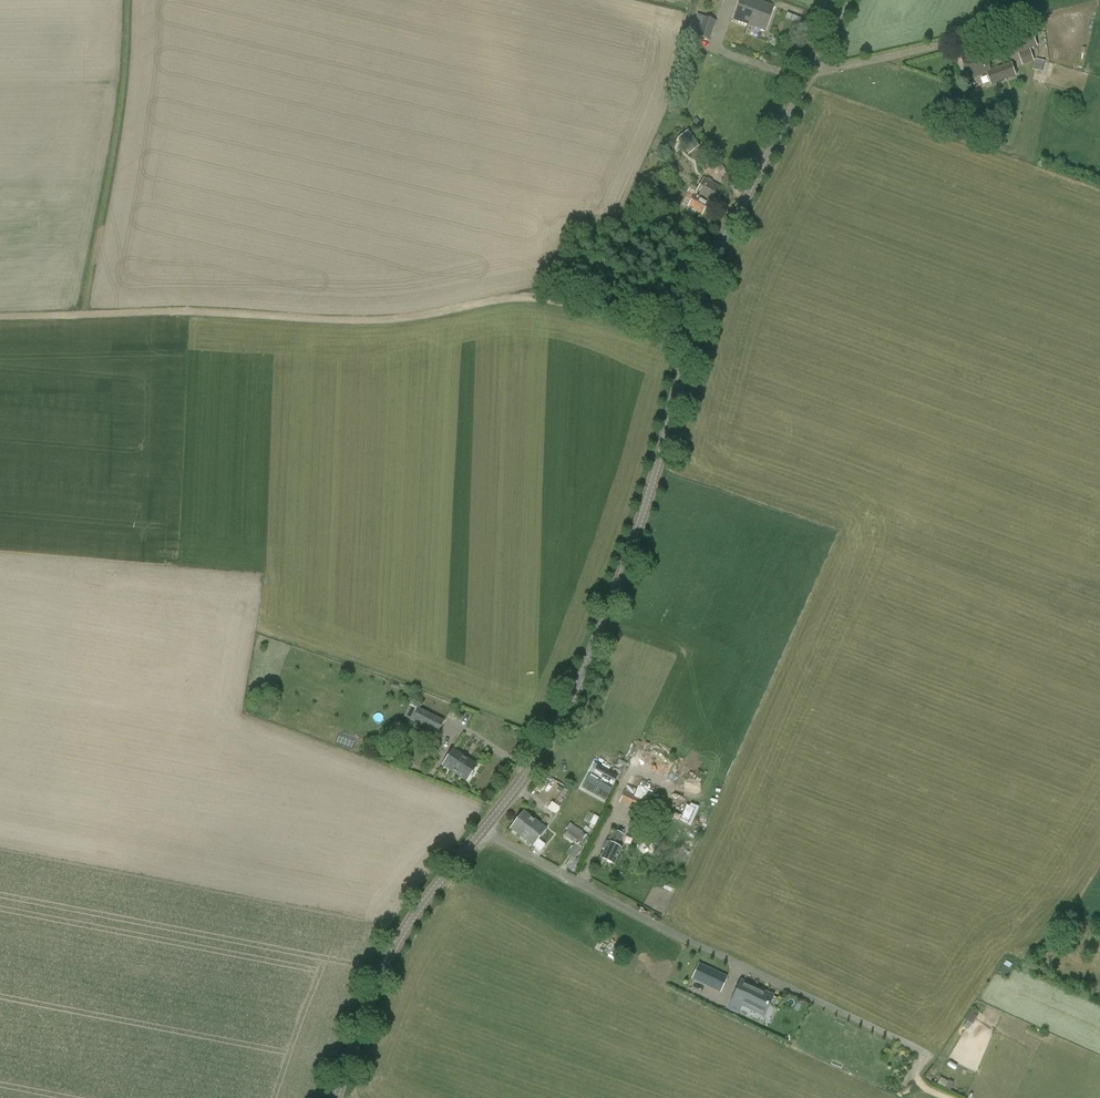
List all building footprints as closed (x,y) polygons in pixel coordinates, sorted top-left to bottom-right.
[(748,26),(753,12),(750,11),(754,0),(740,0),(733,20),(748,26)] [(756,0),(754,0),(750,11),(753,12),(748,26),(764,32),(774,7),(756,0)] [(697,37),(709,41),(716,21),(704,17),(697,37)] [(1010,56),(1025,51),(1038,46),(1033,34),(1005,44),(1010,56)] [(991,84),(1005,79),(1016,75),(1012,64),(992,71),(984,50),(962,58),(969,79),(988,73),(991,84)] [(1044,70),(1046,59),(1036,58),(1034,69),(1044,70)] [(705,151),(701,145),(690,130),(677,140),(688,155),(691,153),(695,158),(705,151)] [(698,162),(706,175),(717,168),(710,155),(698,162)] [(704,178),(699,187),(692,183),(681,204),(702,215),(708,204),(713,207),(723,189),(704,178)] [(444,721),(425,712),(419,708),(412,720),(418,723),(438,734),(444,721)] [(466,783),(477,766),(454,749),(442,766),(466,783)] [(612,788),(589,775),(585,782),(609,794),(612,788)] [(646,815),(653,797),(645,794),(643,799),(624,791),(619,804),(646,815)] [(533,847),(547,829),(524,812),(510,829),(533,847)] [(559,814),(555,820),(563,824),(567,819),(559,814)] [(594,826),(599,818),(594,815),(589,824),(594,826)] [(568,829),(564,835),(581,848),(589,838),(582,833),(585,829),(574,821),(572,824),(570,823),(566,828),(568,829)] [(618,848),(623,836),(614,832),(608,843),(606,842),(603,849),(605,850),(601,859),(614,865),(621,849),(618,848)] [(561,860),(564,853),(551,847),(548,854),(561,860)] [(727,977),(720,974),(713,988),(720,991),(727,977)] [(737,1013),(741,1005),(763,1015),(772,996),(742,982),(729,1009),(737,1013)] [(973,1025),(978,1017),(972,1012),(966,1021),(973,1025)]
